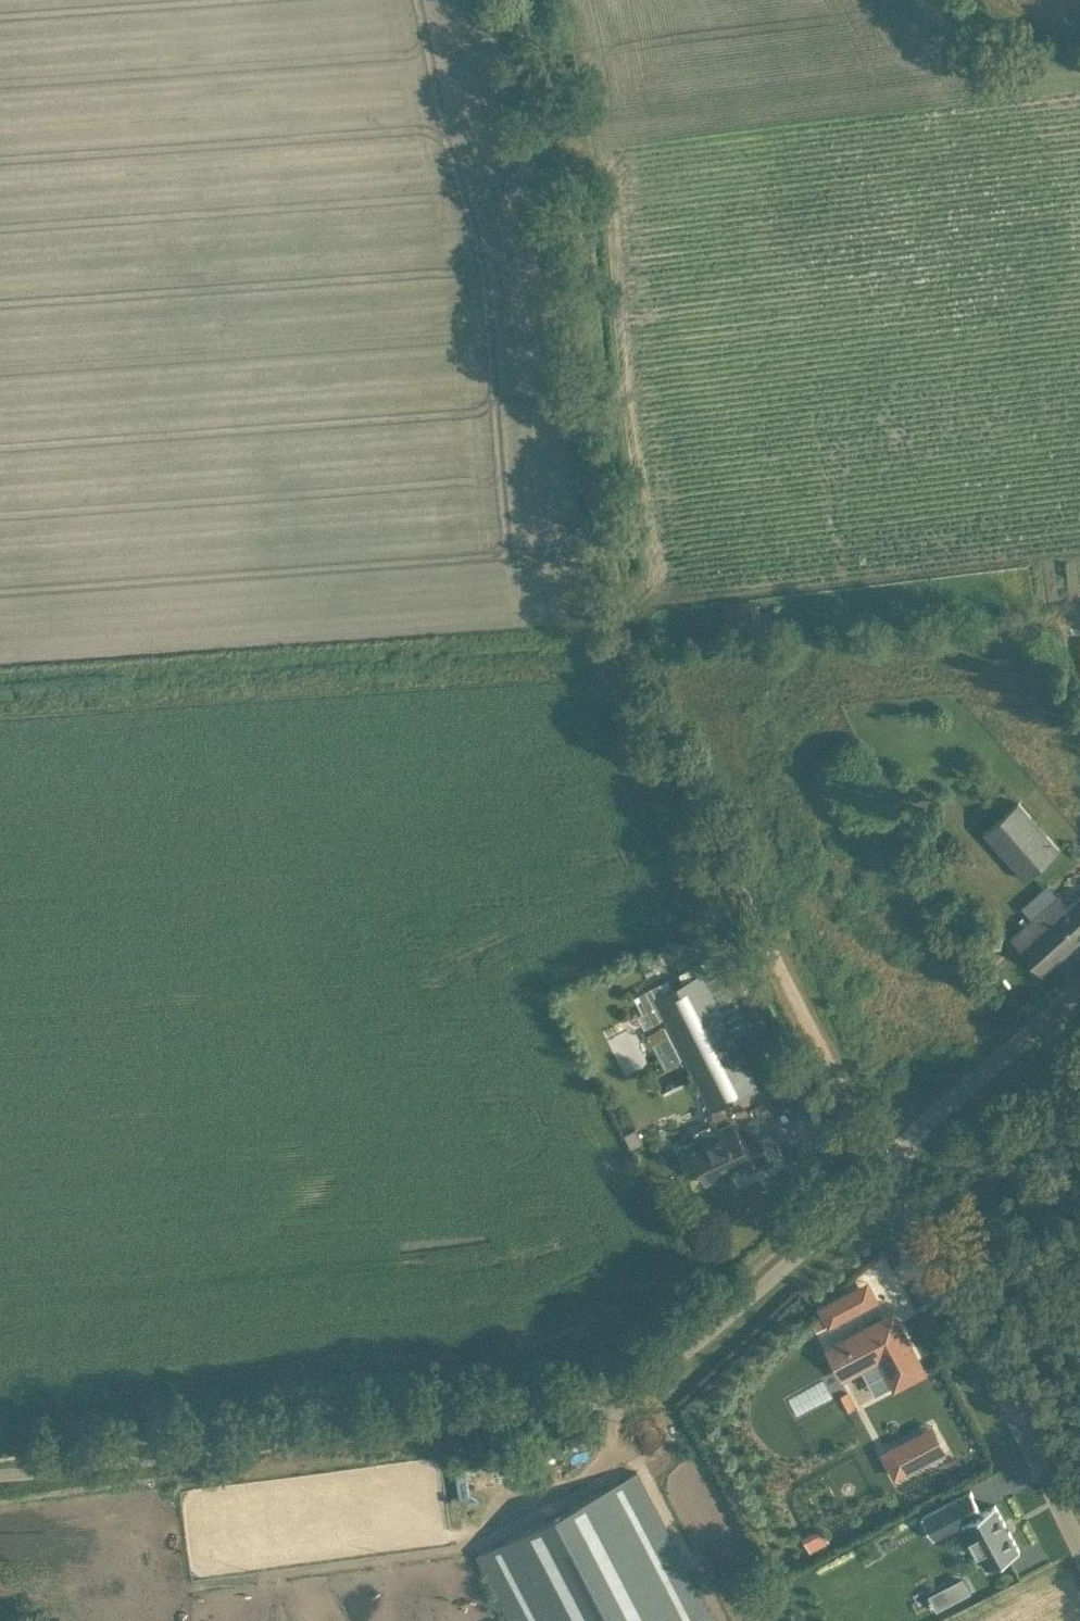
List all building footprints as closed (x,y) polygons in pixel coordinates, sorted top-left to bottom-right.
[(1021,801),(985,833),(1025,878),(1061,847),(1021,801)] [(1012,936),(1043,971),(1079,937),(1079,894),(1068,904),(1059,894),(1012,936)] [(735,1035),(702,971),(654,995),(712,1109),(713,1109),(721,1124),(720,1125),(724,1133),(692,1149),(707,1180),(753,1156),(734,1118),(733,1118),(725,1102),(760,1085),(759,1083),(785,1069),(761,1022),(735,1035)] [(682,1058),(665,1023),(648,1032),(665,1066),(682,1058)] [(644,1141),(636,1126),(625,1132),(632,1147),(644,1141)] [(689,1206),(700,1230),(708,1226),(697,1202),(689,1206)] [(831,1322),(858,1308),(849,1291),(822,1305),(825,1311),(820,1314),(821,1316),(815,1319),(819,1328),(830,1322),(831,1322)] [(828,1346),(840,1368),(857,1358),(861,1367),(880,1357),(895,1386),(926,1370),(901,1324),(890,1330),(883,1317),(828,1346)] [(896,1474),(935,1454),(922,1430),(884,1451),(896,1474)] [(615,1620),(716,1620),(637,1470),(558,1512),(615,1620)] [(986,1567),(1018,1550),(994,1504),(981,1511),(970,1490),(920,1516),(932,1538),(962,1523),(986,1567)] [(558,1512),(479,1553),(514,1620),(615,1620),(558,1512)] [(830,1540),(824,1529),(806,1538),(812,1549),(830,1540)] [(972,1590),(966,1578),(958,1582),(964,1594),(972,1590)]
